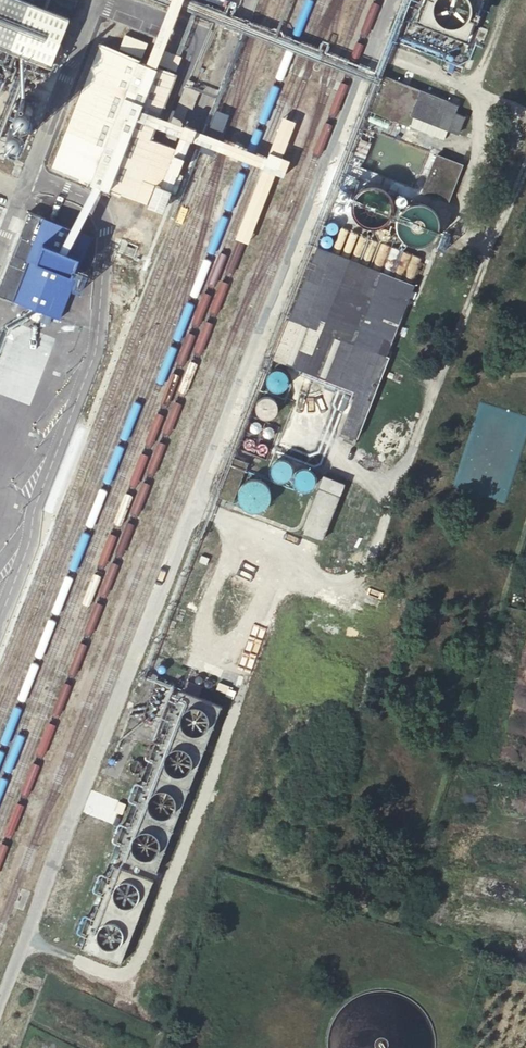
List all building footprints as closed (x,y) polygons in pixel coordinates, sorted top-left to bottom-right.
[(65,18),(27,4),(18,0),(0,0),(0,169),(5,171),(65,18)] [(65,18),(71,3),(63,0),(28,0),(27,4),(65,18)] [(474,47),(493,0),(431,0),(421,27),(474,47)] [(120,52),(143,60),(148,46),(125,37),(120,52)] [(54,176),(158,214),(168,188),(176,191),(183,174),(170,169),(177,149),(151,140),(175,77),(102,50),(54,176)] [(153,63),(177,72),(182,59),(158,50),(153,63)] [(168,135),(179,140),(193,103),(198,105),(202,92),(192,89),(195,82),(190,80),(168,135)] [(370,113),(442,142),(446,135),(456,140),(463,124),(453,120),(456,111),(385,80),(370,113)] [(287,136),(292,126),(285,123),(280,133),(287,136)] [(423,196),(447,206),(461,169),(437,160),(423,196)] [(335,199),(348,203),(352,192),(356,194),(361,182),(344,176),(335,199)] [(394,212),(394,211),(394,210),(394,208),(394,206),(393,204),(392,202),(391,199),(388,196),(386,195),(385,194),(382,192),(381,192),(380,191),(377,191),(375,191),(373,191),(371,191),(368,192),(365,193),(362,195),(360,197),(358,199),(357,200),(356,203),(355,205),(355,207),(355,209),(355,212),(355,213),(356,217),(357,220),(359,223),(360,224),(362,226),(364,227),(366,228),(368,229),(371,230),(372,230),(375,230),(378,230),(380,229),(383,228),(386,226),(388,224),(390,222),(391,220),(392,218),(393,216),(394,215),(394,212)] [(335,212),(344,216),(346,206),(339,203),(335,212)] [(440,230),(440,228),(440,225),(440,223),(439,221),(438,219),(436,216),(434,213),(432,212),(430,210),(428,209),(426,209),(424,208),(420,208),(417,208),(414,209),(412,210),(411,210),(408,212),(406,213),(405,214),(403,217),(402,220),(401,222),(401,225),(400,228),(401,231),(401,233),(402,236),(403,238),(404,240),(406,241),(408,243),(410,245),(412,246),(414,247),(416,247),(419,248),(422,248),(423,248),(426,247),(428,246),(429,246),(431,245),(434,243),(436,241),(437,239),(438,237),(439,235),(440,232),(440,230)] [(342,440),(357,447),(390,361),(387,359),(415,290),(319,250),(275,361),(360,396),(342,440)] [(281,410),(281,407),(281,405),(281,403),(279,401),(278,400),(277,398),(275,398),(274,397),(272,397),(270,397),(268,397),(266,398),(264,399),(263,400),(262,402),(261,404),(260,406),(260,408),(261,411),(262,412),(263,415),(265,416),(267,417),(270,418),(272,418),(274,417),(276,417),(278,415),(279,414),(280,412),(281,410)] [(294,473),(295,471),(295,470),(294,468),(293,466),(293,465),(292,464),(290,463),(289,462),(287,461),(285,461),(283,461),(281,461),(279,462),(278,463),(276,465),(276,466),(275,468),(274,469),(274,470),(274,472),(275,474),(275,476),(277,478),(278,479),(280,481),(282,481),(283,481),(285,481),(288,481),(290,480),(291,479),(292,478),(293,477),(294,475),(294,474),(294,473)] [(319,485),(319,483),(319,481),(318,480),(317,478),(317,477),(315,475),(313,474),(311,473),(309,473),(307,473),(305,473),(303,474),(301,475),(300,477),(299,478),(298,479),(298,481),(297,483),(297,485),(298,487),(299,488),(300,490),(302,492),(304,493),(306,494),(308,494),(310,494),(312,493),(314,492),(316,491),(317,489),(318,487),(319,485)] [(307,533),(326,540),(348,482),(329,475),(307,533)] [(275,498),(275,495),(275,494),(275,492),(274,489),(273,487),(271,485),(270,484),(267,482),(263,480),(261,480),(259,480),(257,480),(254,481),(252,482),(250,484),(247,486),(246,489),(245,491),(245,493),(245,495),(245,497),(245,500),(246,503),(247,504),(248,506),(250,508),(253,509),(257,510),(259,511),(261,511),(263,510),(265,510),(268,509),(270,507),(271,505),(272,504),(273,503),(274,501),(275,499),(275,498)] [(116,857),(164,875),(229,710),(181,692),(116,857)] [(79,948),(129,967),(160,886),(112,868),(79,948)]
